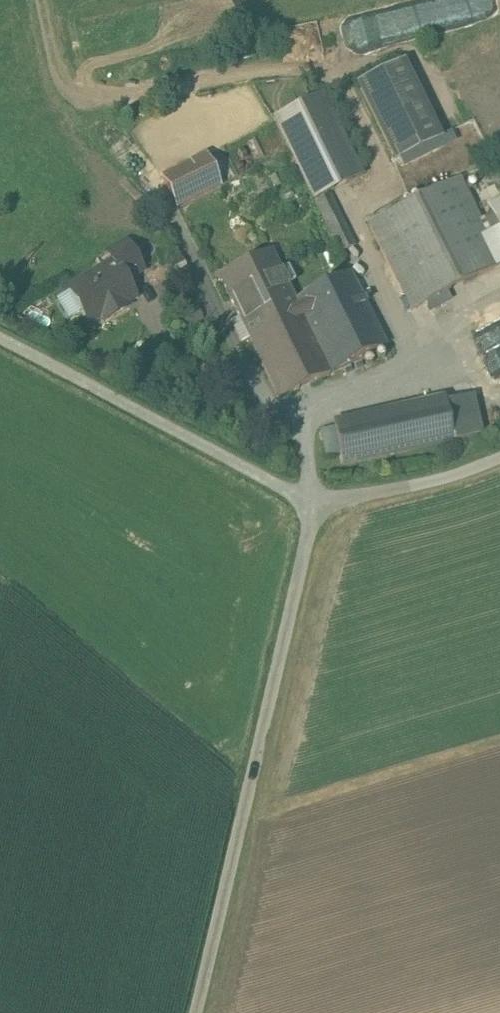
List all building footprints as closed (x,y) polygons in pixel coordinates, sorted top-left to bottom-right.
[(359,86),(395,159),(439,137),(403,64),(359,86)] [(362,174),(323,95),(274,119),(313,198),(362,174)] [(205,155),(162,177),(176,207),(220,186),(205,155)] [(375,221),(368,225),(411,310),(432,300),(499,266),(499,260),(488,235),(460,179),(375,221)] [(488,207),(499,230),(488,235),(499,260),(499,201),(488,207)] [(350,242),(333,204),(320,210),(315,212),(331,252),(350,242)] [(143,270),(127,243),(108,253),(114,263),(115,262),(125,280),(143,270)] [(271,248),(220,275),(229,297),(281,271),(271,248)] [(114,263),(69,289),(85,317),(98,309),(105,320),(127,307),(124,302),(135,296),(125,280),(115,262),(114,263)] [(281,271),(229,297),(279,398),(330,372),(295,300),(281,271)] [(348,273),(295,300),(330,372),(384,345),(348,273)] [(471,397),(445,403),(454,441),(479,435),(471,397)] [(339,452),(342,465),(454,441),(445,403),(334,426),(334,428),(339,452)] [(334,428),(321,431),(326,455),(339,452),(334,428)]
